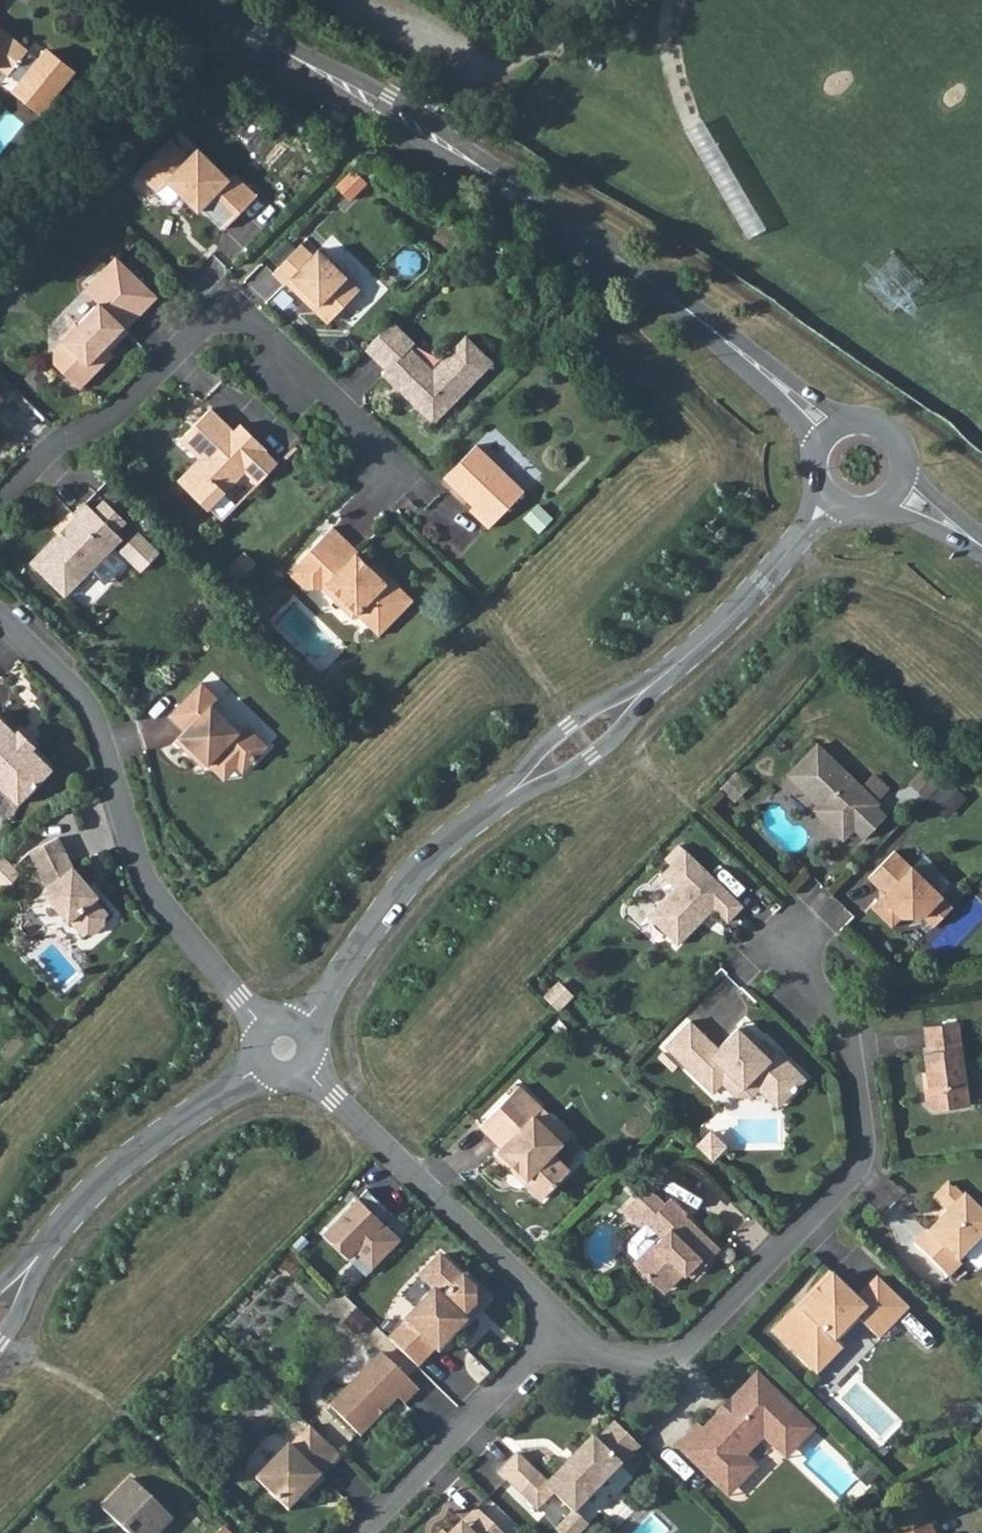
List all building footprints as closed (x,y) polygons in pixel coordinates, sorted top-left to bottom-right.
[(2,67),(11,74),(18,65),(23,58),(30,50),(32,48),(0,22),(0,67),(2,67)] [(23,58),(18,65),(28,74),(21,82),(48,105),(76,71),(49,48),(41,59),(30,50),(23,58)] [(201,207),(223,228),(256,194),(233,172),(228,178),(196,147),(188,156),(168,137),(135,171),(156,191),(166,180),(197,211),(201,207)] [(354,197),(368,179),(354,168),(339,186),(354,197)] [(300,243),(271,272),(284,284),(285,282),(323,319),(330,319),(359,289),(317,248),(311,254),(300,243)] [(121,324),(152,292),(115,256),(83,288),(97,303),(76,324),(74,322),(59,337),(61,339),(52,349),(53,363),(79,388),(100,366),(96,362),(128,330),(125,328),(121,324)] [(121,324),(125,328),(156,296),(152,292),(121,324)] [(392,320),(364,349),(386,369),(382,373),(433,423),(492,361),(465,335),(432,368),(410,347),(414,342),(392,320)] [(210,407),(179,439),(198,458),(176,479),(207,509),(245,471),(257,483),(277,462),(264,450),(266,448),(240,423),(233,429),(210,407)] [(496,425),(481,440),(525,485),(540,471),(496,425)] [(475,444),(442,477),(478,512),(475,516),(487,528),(523,491),(475,444)] [(93,510),(115,531),(125,520),(104,500),(93,510)] [(93,510),(84,502),(72,514),(75,517),(31,562),(64,596),(121,537),(115,531),(93,510)] [(358,551),(331,526),(287,571),(304,588),(320,587),(352,618),(356,613),(378,635),(412,599),(389,577),(385,581),(371,567),(356,553),(358,551)] [(138,533),(119,552),(139,571),(157,552),(138,533)] [(385,581),(389,577),(375,563),(371,567),(385,581)] [(217,698),(200,682),(168,716),(184,731),(175,740),(190,755),(194,752),(212,769),(225,756),(236,767),(242,772),(267,746),(244,724),(238,731),(210,705),(217,698)] [(17,804),(52,768),(32,749),(34,746),(17,729),(14,732),(0,718),(0,787),(17,804)] [(817,744),(795,767),(806,778),(799,785),(818,803),(835,819),(829,825),(843,838),(854,827),(875,805),(877,803),(817,744)] [(225,756),(212,769),(223,780),(236,767),(225,756)] [(915,781),(927,794),(946,775),(933,762),(915,781)] [(806,778),(795,767),(788,774),(799,785),(806,778)] [(835,819),(818,803),(813,809),(829,825),(835,819)] [(875,805),(854,827),(865,837),(885,816),(875,805)] [(58,836),(29,850),(47,887),(42,892),(68,922),(69,920),(82,935),(86,932),(93,932),(103,924),(104,916),(108,913),(85,887),(89,884),(72,865),(58,836)] [(648,915),(677,944),(713,907),(727,921),(742,905),(685,849),(661,873),(675,887),(648,915)] [(871,906),(892,926),(901,916),(923,916),(933,926),(952,906),(942,896),(943,896),(911,865),(911,866),(894,850),(868,877),(881,890),(881,896),(871,906)] [(718,1047),(690,1020),(665,1046),(713,1093),(722,1083),(730,1090),(738,1082),(749,1082),(757,1074),(785,1100),(807,1078),(778,1050),(774,1053),(760,1039),(756,1044),(738,1027),(718,1047)] [(926,1103),(934,1109),(969,1105),(958,1021),(924,1026),(927,1051),(923,1051),(928,1089),(924,1089),(926,1103)] [(738,1027),(756,1044),(760,1039),(742,1022),(738,1027)] [(722,1083),(713,1093),(717,1096),(753,1095),(759,1089),(778,1108),(785,1100),(757,1074),(749,1082),(738,1082),(730,1090),(722,1083)] [(518,1086),(480,1125),(502,1147),(495,1154),(513,1171),(517,1168),(527,1177),(523,1181),(541,1198),(569,1170),(551,1153),(561,1143),(534,1116),(541,1108),(518,1086)] [(541,1108),(534,1116),(561,1143),(569,1135),(541,1108)] [(711,1132),(704,1139),(718,1153),(725,1146),(711,1132)] [(697,1146),(711,1160),(718,1153),(704,1139),(697,1146)] [(517,1168),(513,1171),(523,1181),(527,1177),(517,1168)] [(913,1243),(949,1277),(961,1264),(959,1262),(981,1238),(981,1212),(964,1195),(963,1196),(948,1181),(932,1197),(948,1212),(928,1232),(926,1230),(913,1243)] [(665,1203),(648,1185),(623,1210),(637,1224),(642,1219),(645,1221),(627,1241),(627,1250),(636,1259),(633,1262),(651,1279),(655,1275),(669,1288),(700,1259),(705,1263),(719,1248),(685,1214),(687,1212),(671,1197),(665,1203)] [(358,1197),(320,1233),(346,1260),(355,1252),(371,1268),(399,1241),(358,1197)] [(434,1291),(388,1339),(418,1368),(435,1350),(439,1353),(468,1323),(464,1320),(476,1307),(476,1290),(440,1255),(419,1276),(434,1291)] [(794,1336),(785,1345),(817,1376),(843,1349),(836,1343),(858,1320),(868,1329),(875,1330),(881,1324),(888,1331),(909,1309),(877,1277),(856,1298),(829,1272),(780,1323),(794,1336)] [(655,1275),(651,1279),(665,1292),(669,1288),(655,1275)] [(794,1336),(780,1323),(771,1331),(785,1345),(794,1336)] [(888,1331),(881,1324),(875,1330),(868,1329),(879,1340),(888,1331)] [(404,1404),(418,1389),(381,1352),(329,1406),(360,1436),(398,1397),(404,1404)] [(697,1425),(676,1446),(716,1484),(728,1472),(739,1483),(755,1467),(744,1456),(763,1437),(774,1447),(802,1419),(756,1374),(702,1430),(697,1425)] [(802,1419),(774,1447),(785,1458),(813,1429),(802,1419)] [(527,1464),(508,1483),(537,1511),(554,1494),(575,1515),(640,1447),(631,1439),(614,1422),(596,1441),(592,1438),(548,1484),(527,1464)] [(340,1456),(309,1426),(289,1446),(288,1445),(255,1479),(288,1511),(308,1489),(311,1492),(324,1480),(320,1476),(340,1456)] [(728,1472),(716,1484),(727,1496),(739,1483),(728,1472)] [(128,1477),(100,1508),(126,1532),(159,1532),(172,1518),(128,1477)] [(477,1508),(453,1532),(502,1532),(477,1508)] [(575,1515),(559,1531),(561,1532),(581,1532),(587,1527),(575,1515)]
